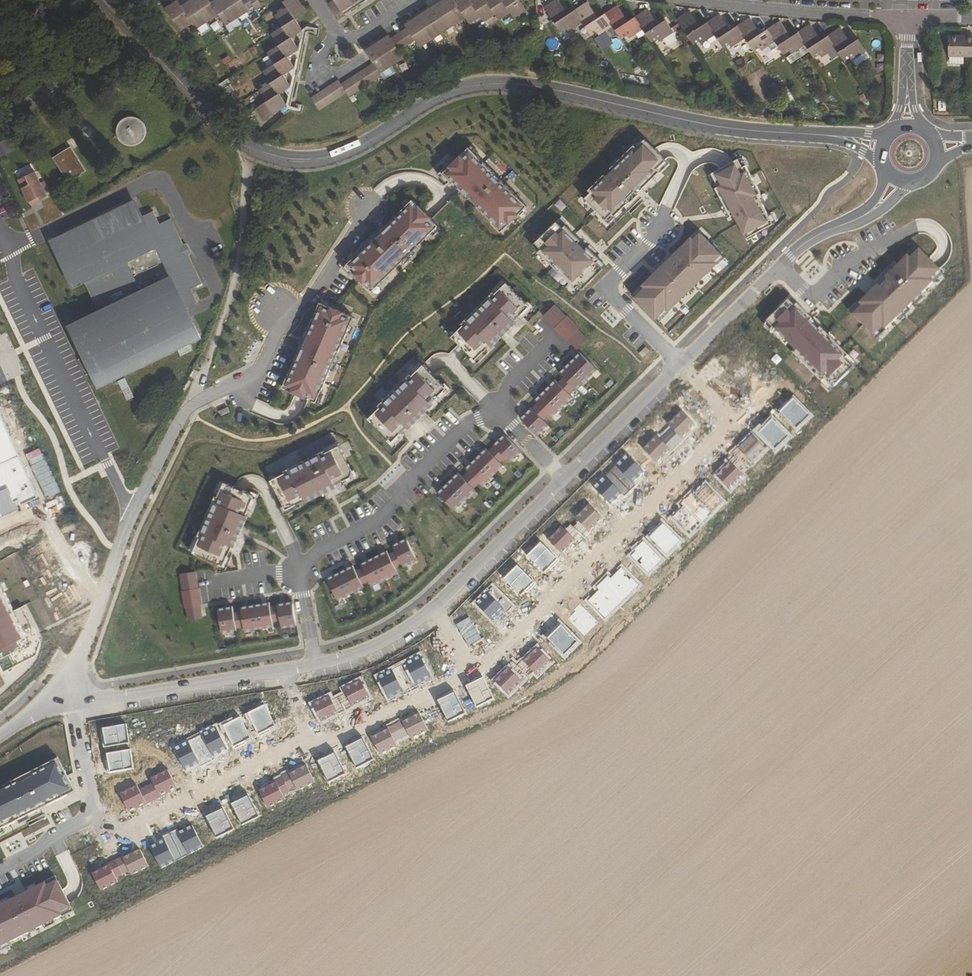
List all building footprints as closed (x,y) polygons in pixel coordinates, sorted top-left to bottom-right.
[(189,3),(187,0),(186,0),(180,4),(192,22),(196,28),(207,21),(193,0),(189,3)] [(207,21),(218,14),(210,1),(209,0),(193,0),(207,21)] [(210,1),(218,14),(225,24),(237,17),(225,0),(211,0),(210,1)] [(237,17),(249,9),(243,0),(225,0),(237,17)] [(250,0),(243,0),(249,9),(254,5),(250,0)] [(295,0),(283,0),(282,1),(286,6),(293,17),(304,9),(300,4),(298,5),(294,0),(295,0)] [(351,0),(330,0),(328,2),(335,13),(341,10),(339,7),(344,3),(346,6),(353,2),(351,0)] [(361,0),(355,0),(353,2),(346,6),(341,10),(343,12),(361,0)] [(445,0),(440,3),(453,23),(464,16),(455,2),(454,0),(445,0)] [(455,2),(464,16),(468,21),(480,14),(470,0),(458,0),(455,2)] [(480,14),(483,20),(495,12),(487,0),(470,0),(480,14)] [(495,12),(498,17),(510,10),(503,0),(487,0),(495,12)] [(510,10),(514,17),(526,9),(520,0),(503,0),(510,10)] [(568,14),(559,0),(554,0),(545,6),(561,30),(567,27),(569,29),(576,25),(574,22),(581,17),(575,9),(568,14)] [(171,1),(164,6),(181,30),(192,22),(180,4),(178,1),(173,4),(171,1)] [(605,12),(599,17),(588,1),(575,9),(581,17),(583,20),(592,34),(598,30),(600,33),(607,29),(605,26),(612,22),(605,12)] [(440,3),(435,7),(433,4),(427,8),(441,30),(453,23),(440,3)] [(636,16),(629,20),(618,4),(605,12),(612,22),(614,24),(622,37),(628,34),(630,36),(637,31),(636,29),(642,25),(636,16)] [(294,29),(296,27),(294,25),(297,23),(293,17),(286,6),(275,14),(282,25),(290,36),(295,32),(294,29)] [(660,24),(649,7),(636,16),(642,25),(644,27),(653,41),(658,37),(660,40),(668,35),(666,32),(672,28),(667,19),(660,24)] [(430,37),(441,30),(427,8),(421,12),(423,14),(417,18),(430,37)] [(709,21),(702,25),(691,10),(678,18),(695,43),(700,39),(702,42),(709,37),(708,34),(715,30),(709,21)] [(739,24),(732,28),(722,12),(709,21),(715,30),(717,32),(725,46),(731,42),(733,45),(740,40),(738,37),(745,33),(739,24)] [(769,28),(762,32),(752,16),(739,24),(745,33),(747,36),(756,49),(761,46),(763,49),(770,44),(768,41),(774,37),(769,28)] [(430,37),(417,18),(413,21),(411,18),(404,22),(406,26),(414,38),(419,45),(430,37)] [(800,32),(792,36),(781,20),(769,28),(774,37),(776,40),(786,54),(791,50),(793,53),(800,48),(799,45),(805,40),(800,32)] [(829,35),(822,39),(812,24),(800,32),(805,40),(807,43),(816,57),(822,53),(823,55),(830,51),(828,48),(835,44),(829,35)] [(289,47),(292,46),(290,44),(293,41),(290,36),(282,25),(271,32),(278,43),(286,54),(291,50),(289,47)] [(282,97),(285,102),(280,106),(283,111),(288,108),(304,26),(301,28),(295,32),(299,37),(296,46),(291,50),(295,56),(293,65),(287,69),(290,75),(289,84),(284,87),(278,91),(282,97)] [(414,38),(406,26),(401,29),(409,42),(414,38)] [(852,42),(842,26),(829,35),(835,44),(837,46),(846,60),(851,56),(853,59),(854,58),(860,54),(858,51),(866,46),(860,37),(852,42)] [(401,29),(395,33),(403,46),(409,42),(401,29)] [(674,32),(665,38),(672,49),(681,43),(674,32)] [(389,37),(387,33),(380,38),(382,40),(377,43),(390,63),(402,56),(397,49),(389,37)] [(389,37),(397,49),(403,46),(395,33),(389,37)] [(950,34),(950,54),(951,54),(951,61),(965,62),(966,54),(971,54),(971,34),(950,34)] [(285,66),(288,64),(286,62),(290,60),(286,54),(278,43),(267,50),(275,61),(282,72),(287,69),(285,66)] [(371,60),(378,70),(390,63),(377,43),(372,47),(370,44),(364,48),(371,60)] [(836,49),(827,55),(831,61),(839,55),(836,49)] [(854,58),(858,64),(871,55),(867,49),(860,54),(854,58)] [(366,64),(374,76),(379,73),(378,70),(371,60),(366,64)] [(284,83),(283,80),(286,78),(282,72),(275,61),(263,69),(271,80),(278,91),(284,87),(282,84),(284,83)] [(366,64),(361,67),(369,80),(374,76),(366,64)] [(361,67),(356,71),(363,83),(369,80),(361,67)] [(356,71),(350,74),(358,86),(363,83),(356,71)] [(350,74),(345,77),(353,90),(358,86),(350,74)] [(339,81),(345,91),(347,94),(353,90),(345,77),(339,81)] [(332,81),(340,94),(345,91),(339,81),(337,78),(332,81)] [(226,96),(235,90),(227,79),(218,85),(226,96)] [(271,80),(259,88),(266,99),(255,106),(260,113),(263,117),(280,106),(278,103),(280,102),(279,99),(282,97),(278,91),(271,80)] [(332,81),(326,85),(334,97),(340,94),(332,81)] [(326,85),(321,88),(329,101),(334,97),(326,85)] [(321,88),(316,91),(324,104),(329,101),(321,88)] [(324,104),(316,91),(310,95),(318,107),(324,104)] [(132,147),(135,147),(136,147),(138,146),(141,144),(142,143),(144,141),(146,139),(146,136),(147,134),(147,131),(147,128),(146,126),(145,124),(144,122),(142,120),(140,119),(138,117),(136,117),(133,116),(131,116),(128,116),(126,117),(122,119),(120,121),(119,123),(118,125),(117,128),(116,130),(116,133),(117,135),(118,138),(119,140),(120,142),(122,144),(125,145),(127,146),(129,147),(132,147)] [(644,138),(584,194),(582,196),(608,224),(642,193),(670,166),(644,138)] [(1,157),(11,152),(5,140),(0,142),(0,156),(1,157)] [(469,146),(441,173),(456,188),(499,233),(527,206),(469,146)] [(68,182),(86,171),(71,147),(54,158),(68,182)] [(739,159),(710,175),(745,239),(773,224),(739,159)] [(32,208),(49,199),(36,174),(19,182),(32,208)] [(413,201),(346,266),(371,292),(439,226),(413,201)] [(104,388),(205,337),(191,309),(202,304),(195,290),(206,285),(173,219),(162,225),(156,212),(144,218),(137,204),(55,245),(76,287),(89,281),(95,292),(99,290),(105,301),(100,303),(106,314),(75,330),(104,388)] [(562,225),(538,249),(572,284),(597,260),(562,225)] [(655,272),(632,294),(660,323),(726,259),(698,230),(655,272)] [(917,246),(850,311),(878,340),(945,275),(934,264),(917,246)] [(505,282),(451,337),(464,350),(475,360),(529,306),(505,282)] [(791,299),(765,326),(830,392),(857,365),(791,299)] [(354,317),(319,302),(282,388),(303,397),(316,403),(354,317)] [(557,328),(569,316),(557,304),(545,315),(557,328)] [(582,328),(569,316),(557,328),(556,329),(568,341),(570,340),(581,329),(582,328)] [(591,339),(581,329),(570,340),(580,350),(591,339)] [(601,369),(584,352),(563,373),(566,376),(578,388),(580,390),(601,369)] [(424,364),(368,418),(392,443),(448,389),(430,369),(424,364)] [(566,376),(562,380),(574,392),(578,388),(566,376)] [(556,416),(577,395),(574,392),(562,380),(561,379),(539,400),(556,416)] [(45,390),(40,392),(46,411),(51,409),(45,390)] [(813,415),(795,397),(782,410),(800,428),(813,415)] [(97,403),(82,410),(88,423),(103,416),(97,403)] [(657,434),(643,448),(659,464),(698,425),(682,410),(667,425),(670,428),(661,438),(657,434)] [(40,500),(0,414),(0,518),(40,500)] [(789,436),(771,418),(758,432),(776,449),(789,436)] [(769,451),(751,434),(738,447),(756,465),(769,451)] [(523,453),(506,435),(496,444),(498,445),(509,457),(514,462),(523,453)] [(339,443),(270,479),(287,511),(356,475),(339,443)] [(498,445),(493,449),(505,461),(509,457),(498,445)] [(491,446),(468,468),(471,470),(484,484),(485,485),(507,464),(505,461),(493,449),(491,446)] [(625,452),(589,487),(610,508),(645,473),(625,452)] [(745,479),(727,462),(714,475),(732,493),(745,479)] [(471,470),(466,474),(479,488),(484,484),(471,470)] [(463,471),(440,494),(457,511),(480,488),(479,488),(466,474),(463,471)] [(222,481),(191,552),(225,567),(256,496),(222,481)] [(705,481),(670,516),(690,537),(726,502),(705,481)] [(561,526),(547,540),(563,556),(601,518),(586,502),(570,517),(574,521),(564,530),(561,526)] [(19,526),(22,532),(37,525),(34,519),(19,526)] [(681,542),(663,524),(650,537),(667,555),(681,542)] [(412,537),(395,545),(397,550),(405,565),(406,568),(423,560),(412,537)] [(558,559),(540,541),(527,554),(545,572),(558,559)] [(661,559),(643,542),(630,555),(648,573),(661,559)] [(391,550),(363,564),(364,567),(372,582),(373,585),(402,571),(401,568),(393,552),(391,550)] [(405,565),(397,550),(393,552),(401,568),(405,565)] [(620,563),(585,598),(605,619),(641,584),(620,563)] [(534,582),(516,565),(503,578),(521,596),(534,582)] [(358,566),(329,579),(339,600),(368,587),(367,585),(359,569),(358,566)] [(372,582),(364,567),(359,569),(367,585),(372,582)] [(197,572),(179,575),(186,619),(204,616),(197,572)] [(0,584),(0,658),(31,643),(1,583),(0,584)] [(507,608),(489,590),(476,603),(494,621),(507,608)] [(274,601),(243,606),(244,611),(247,626),(247,631),(279,625),(278,623),(275,606),(274,601)] [(295,601),(280,604),(280,606),(283,622),(283,628),(299,625),(295,601)] [(238,605),(219,608),(223,633),(242,629),(241,627),(239,612),(238,605)] [(597,622),(579,605),(566,619),(585,636),(597,622)] [(66,649),(77,626),(64,620),(52,642),(66,649)] [(578,642),(559,625),(546,638),(565,656),(578,642)] [(553,663),(535,646),(522,659),(540,677),(553,663)] [(419,652),(375,675),(388,701),(432,678),(419,652)] [(525,681),(507,664),(494,677),(512,695),(525,681)] [(329,693),(311,702),(320,722),(370,699),(360,678),(341,688),(343,692),(331,698),(329,693)] [(493,700),(482,678),(465,686),(477,709),(493,700)] [(466,713),(454,691),(437,699),(449,722),(466,713)] [(275,726),(264,703),(247,712),(259,734),(275,726)] [(409,739),(427,730),(418,710),(368,733),(377,753),(397,744),(395,740),(407,734),(409,739)] [(250,739),(239,717),(222,725),(233,748),(250,739)] [(127,724),(100,728),(104,747),(130,743),(127,724)] [(216,724),(172,747),(185,773),(229,750),(216,724)] [(374,760),(362,738),(346,746),(357,769),(374,760)] [(131,749),(106,753),(109,772),(134,768),(131,749)] [(345,774),(334,752),(317,760),(329,783),(345,774)] [(65,758),(10,785),(11,789),(0,794),(0,832),(81,791),(65,758)] [(316,785),(304,762),(287,771),(299,793),(316,785)] [(136,784),(118,793),(128,813),(177,789),(168,769),(148,778),(151,783),(139,789),(136,784)] [(287,802),(275,780),(259,788),(270,811),(287,802)] [(258,817),(247,794),(230,803),(242,825),(258,817)] [(233,828),(222,806),(205,814),(217,837),(233,828)] [(192,821),(148,844),(161,870),(206,847),(192,821)] [(131,878),(150,869),(140,849),(90,871),(99,892),(119,883),(117,878),(129,873),(131,878)] [(62,880),(53,884),(52,882),(0,907),(0,950),(70,916),(68,913),(77,909),(62,880)]
